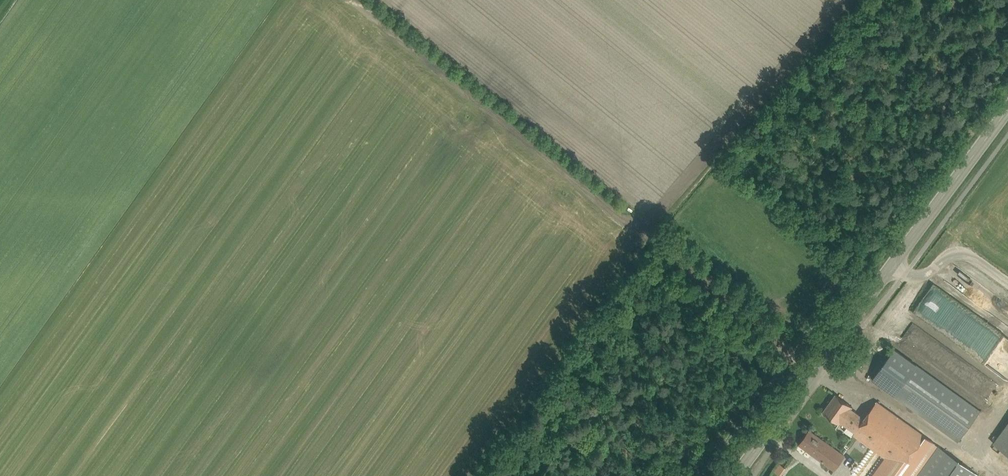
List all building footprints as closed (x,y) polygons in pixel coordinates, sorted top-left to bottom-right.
[(970,309),(933,283),(914,310),(952,336),(970,309)] [(980,411),(894,349),(881,366),(878,364),(872,373),(875,375),(872,379),(958,442),(980,411)] [(851,409),(853,407),(836,394),(823,412),(840,425),(842,422),(855,432),(864,418),(851,409)] [(925,436),(877,401),(864,418),(855,432),(853,434),(885,457),(902,469),(925,436)] [(1007,453),(1007,423),(994,444),(1007,453)] [(845,456),(809,430),(799,445),(835,470),(845,456)] [(925,436),(902,469),(885,457),(871,475),(917,475),(939,446),(925,436)] [(979,475),(939,446),(917,475),(978,475),(979,475)] [(779,463),(773,470),(780,475),(785,467),(779,463)]
